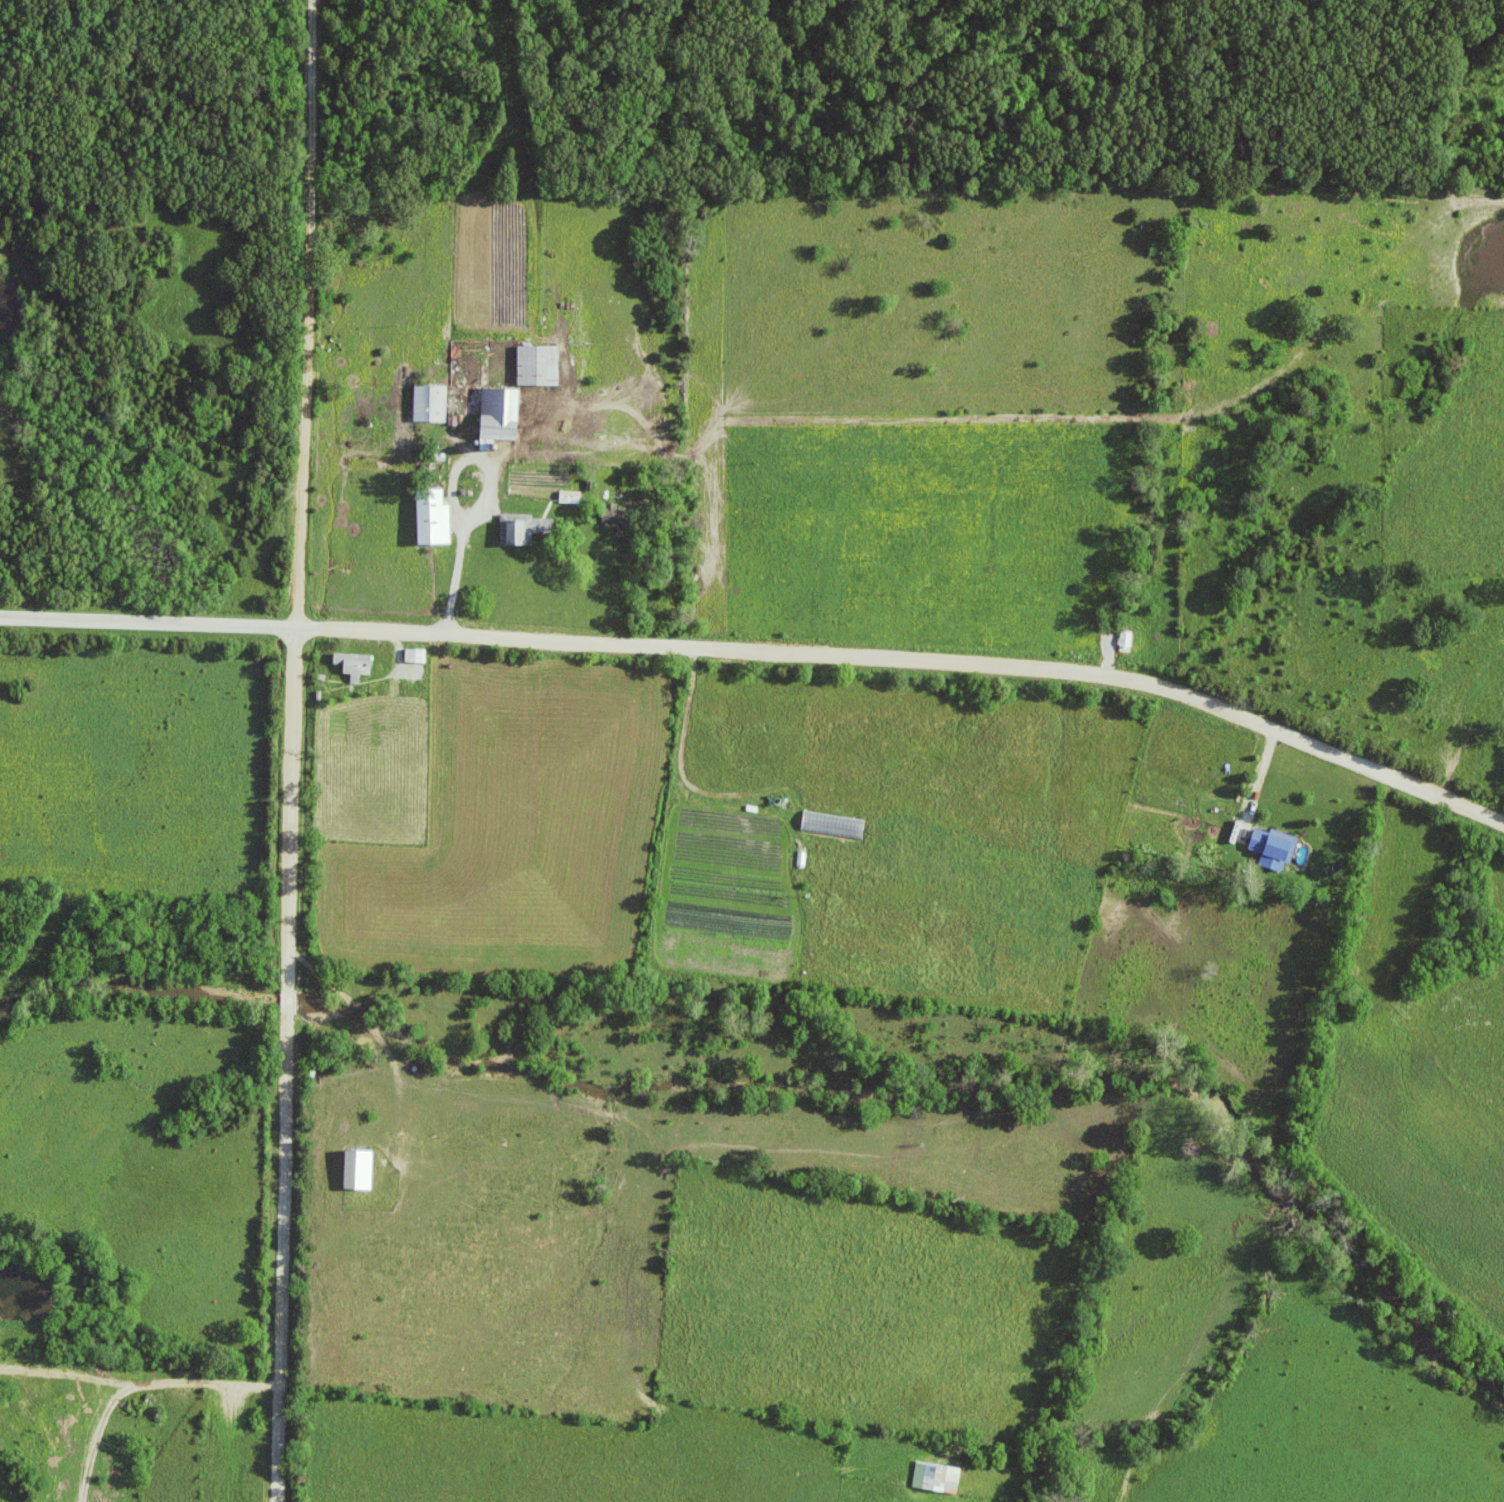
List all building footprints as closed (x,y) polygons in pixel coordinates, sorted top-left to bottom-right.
[(561,348),(520,347),(519,386),(560,387),(561,348)] [(415,423),(447,423),(448,387),(416,386),(415,423)] [(522,390),(483,389),(481,440),(521,442),(522,390)] [(419,491),(420,547),(453,546),(452,505),(446,505),(446,490),(419,491)] [(581,493),(561,492),(560,504),(581,505),(581,493)] [(508,546),(528,547),(528,522),(509,522),(508,546)] [(1132,633),(1120,633),(1120,648),(1133,648),(1132,633)] [(427,651),(407,650),(406,664),(427,664),(427,651)] [(372,676),(373,656),(336,655),(335,666),(345,666),(345,676),(352,676),(352,685),(361,686),(362,676),(372,676)] [(1297,839),(1256,828),(1250,851),(1265,855),(1262,867),(1288,874),(1297,839)] [(375,1153),(347,1152),(346,1192),(374,1192),(375,1153)]
